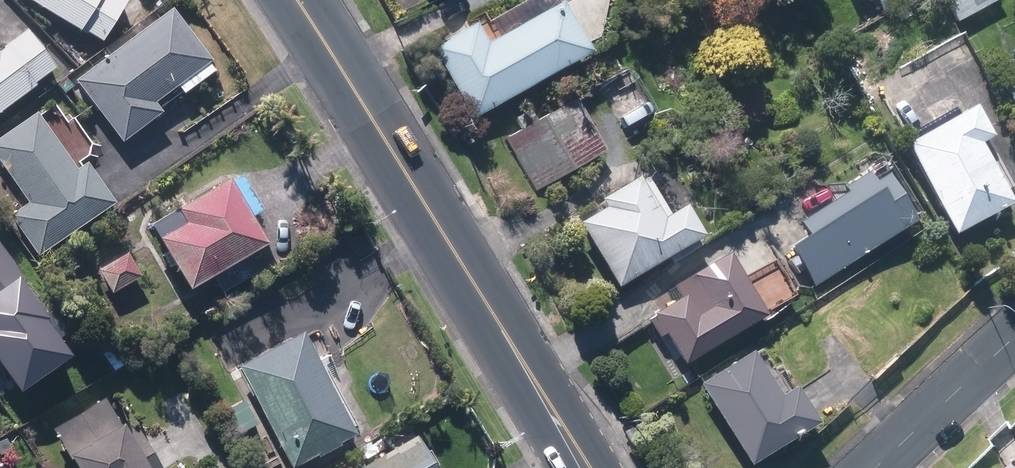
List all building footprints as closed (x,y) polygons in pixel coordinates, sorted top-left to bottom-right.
[(103,41),(127,0),(33,0),(103,41)] [(476,114),(592,49),(564,0),(488,43),(478,26),(438,48),(476,114)] [(959,19),(994,0),(949,0),(959,19)] [(174,9),(79,79),(124,139),(162,110),(156,101),(212,59),(174,9)] [(38,84),(36,82),(57,66),(30,30),(0,52),(0,112),(38,84)] [(507,140),(537,190),(607,148),(578,98),(507,140)] [(978,106),(908,143),(956,232),(1014,201),(981,140),(993,134),(978,106)] [(40,254),(116,201),(88,162),(79,169),(39,112),(0,139),(0,158),(31,202),(13,215),(40,254)] [(791,247),(816,285),(917,219),(887,173),(875,181),(873,177),(805,222),(812,233),(791,247)] [(581,222),(620,285),(705,233),(687,203),(670,214),(648,178),(642,181),(639,176),(603,198),(608,206),(581,222)] [(161,238),(191,287),(268,240),(230,179),(181,209),(189,221),(161,238)] [(0,242),(0,359),(24,390),(74,353),(48,318),(51,316),(24,280),(27,278),(0,242)] [(656,314),(687,363),(767,313),(729,253),(676,287),(683,297),(656,314)] [(102,269),(115,291),(142,276),(128,254),(102,269)] [(305,333),(241,366),(293,467),(357,434),(305,333)] [(752,352),(702,383),(752,462),(818,420),(797,387),(780,397),(752,352)] [(53,429),(78,467),(165,467),(136,422),(125,429),(104,396),(53,429)] [(341,467),(436,467),(416,429),(341,467)]
